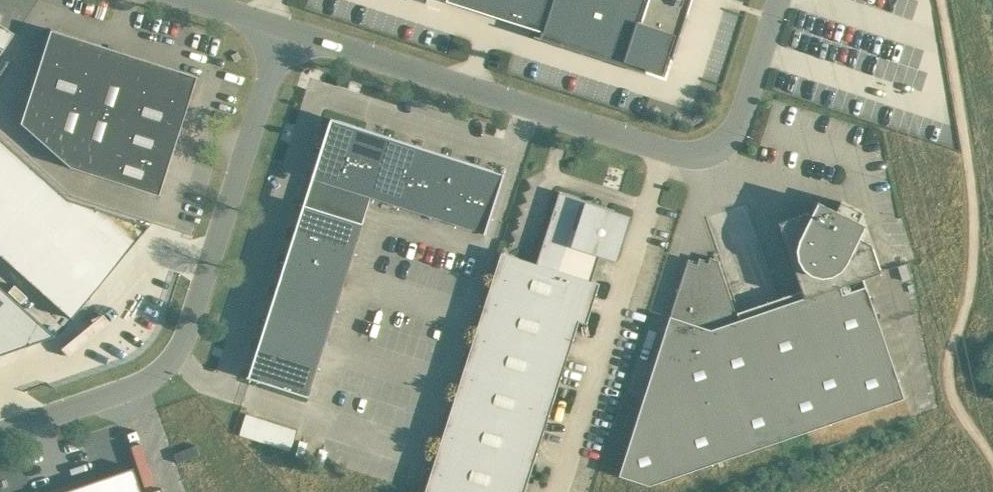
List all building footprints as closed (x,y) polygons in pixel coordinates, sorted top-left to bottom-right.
[(542,31),(540,37),(539,36),(538,38),(647,72),(647,71),(646,70),(647,68),(657,71),(665,67),(668,57),(671,57),(670,59),(672,59),(691,0),(447,0),(542,31)] [(726,7),(703,72),(722,78),(744,13),(726,7)] [(16,33),(0,22),(0,56),(16,33)] [(41,59),(32,88),(21,122),(47,146),(70,167),(73,167),(102,177),(159,195),(169,165),(178,135),(188,106),(197,76),(169,67),(140,57),(111,48),(81,39),(51,29),(41,59)] [(313,176),(342,186),(361,128),(331,118),(313,176)] [(389,137),(361,128),(342,186),(371,195),(389,137)] [(73,319),(150,225),(70,199),(0,137),(0,254),(73,319)] [(371,196),(399,205),(418,146),(389,137),(371,195),(372,195),(371,196)] [(418,146),(399,205),(428,214),(447,155),(418,146)] [(447,155),(428,214),(456,223),(475,164),(447,155)] [(504,172),(503,173),(475,164),(456,223),(485,232),(484,233),(485,233),(505,172),(504,172)] [(371,195),(342,186),(313,176),(304,205),(363,224),(371,196),(372,195),(371,195)] [(425,491),(525,491),(579,320),(587,323),(600,283),(592,280),(601,251),(614,255),(626,218),(613,214),(615,209),(560,191),(537,262),(501,251),(425,491)] [(805,297),(742,318),(738,319),(718,259),(711,257),(712,256),(710,256),(709,260),(699,257),(698,261),(688,258),(619,475),(650,485),(905,398),(864,278),(881,272),(871,243),(860,238),(866,225),(858,221),(863,211),(841,201),(836,210),(818,201),(811,214),(808,212),(779,222),(805,297)] [(353,252),(363,224),(304,205),(295,233),(353,252)] [(344,281),(353,252),(295,233),(286,262),(344,281)] [(335,309),(344,281),(286,262),(276,290),(335,309)] [(56,335),(0,286),(0,355),(56,335)] [(326,338),(335,309),(276,290),(267,319),(326,338)] [(317,366),(326,338),(267,319),(258,347),(317,366)] [(308,394),(317,366),(258,347),(249,376),(248,375),(248,377),(309,396),(309,395),(308,394)] [(246,411),(240,433),(291,448),(298,427),(246,411)] [(134,466),(97,479),(59,491),(143,491),(134,466)]
